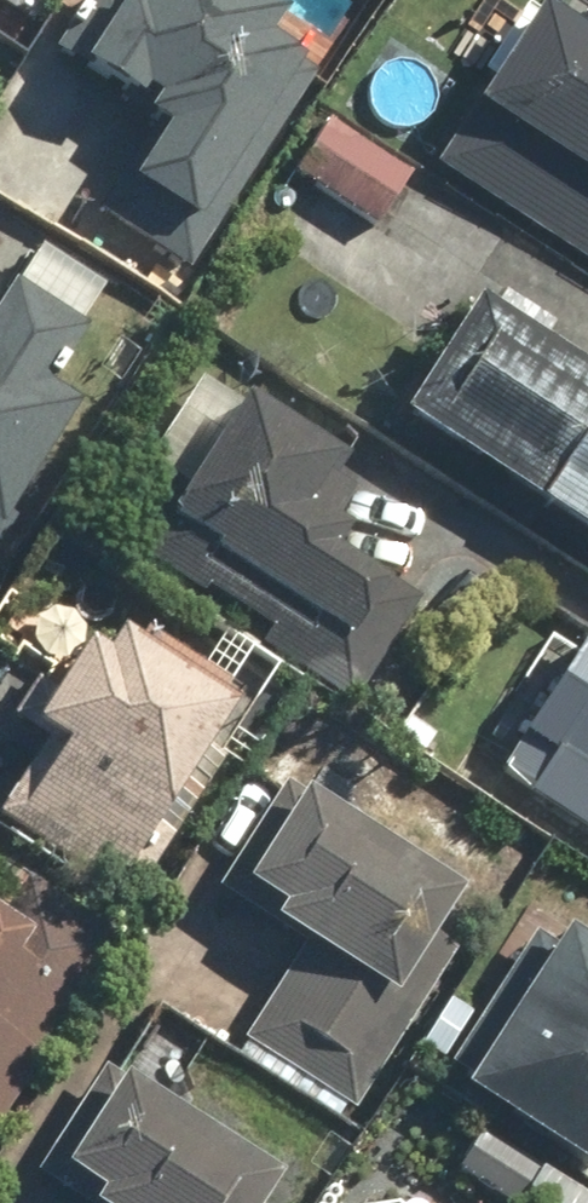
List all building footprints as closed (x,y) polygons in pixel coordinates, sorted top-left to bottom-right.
[(273,25),(233,0),(131,0),(124,11),(106,0),(86,0),(44,68),(152,136),(103,215),(173,259),(291,69),(258,49),(273,25)] [(525,13),(431,167),(587,264),(587,52),(525,13)] [(346,168),(308,144),(289,175),(373,227),(404,178),(358,149),(346,168)] [(104,300),(33,255),(0,307),(0,525),(68,418),(40,400),(104,300)] [(466,315),(395,425),(587,550),(587,393),(466,315)] [(348,504),(323,488),(333,471),(196,388),(140,480),(162,493),(123,559),(223,619),(357,699),(416,600),(323,544),(348,504)] [(587,845),(587,638),(581,634),(489,784),(587,845)] [(144,635),(133,652),(115,640),(98,664),(81,653),(51,698),(31,684),(6,721),(56,755),(8,825),(105,891),(225,714),(206,701),(218,684),(144,635)] [(419,943),(445,900),(271,795),(210,897),(297,950),(240,1042),(353,1111),(445,958),(419,943)] [(0,899),(0,1117),(88,980),(56,960),(85,915),(17,872),(0,899)] [(484,1124),(454,1174),(504,1202),(526,1202),(550,1162),(587,1185),(587,958),(536,927),(456,1063),(468,1070),(448,1103),(484,1124)] [(271,1182),(94,1073),(34,1171),(85,1202),(258,1202),(271,1182)]
